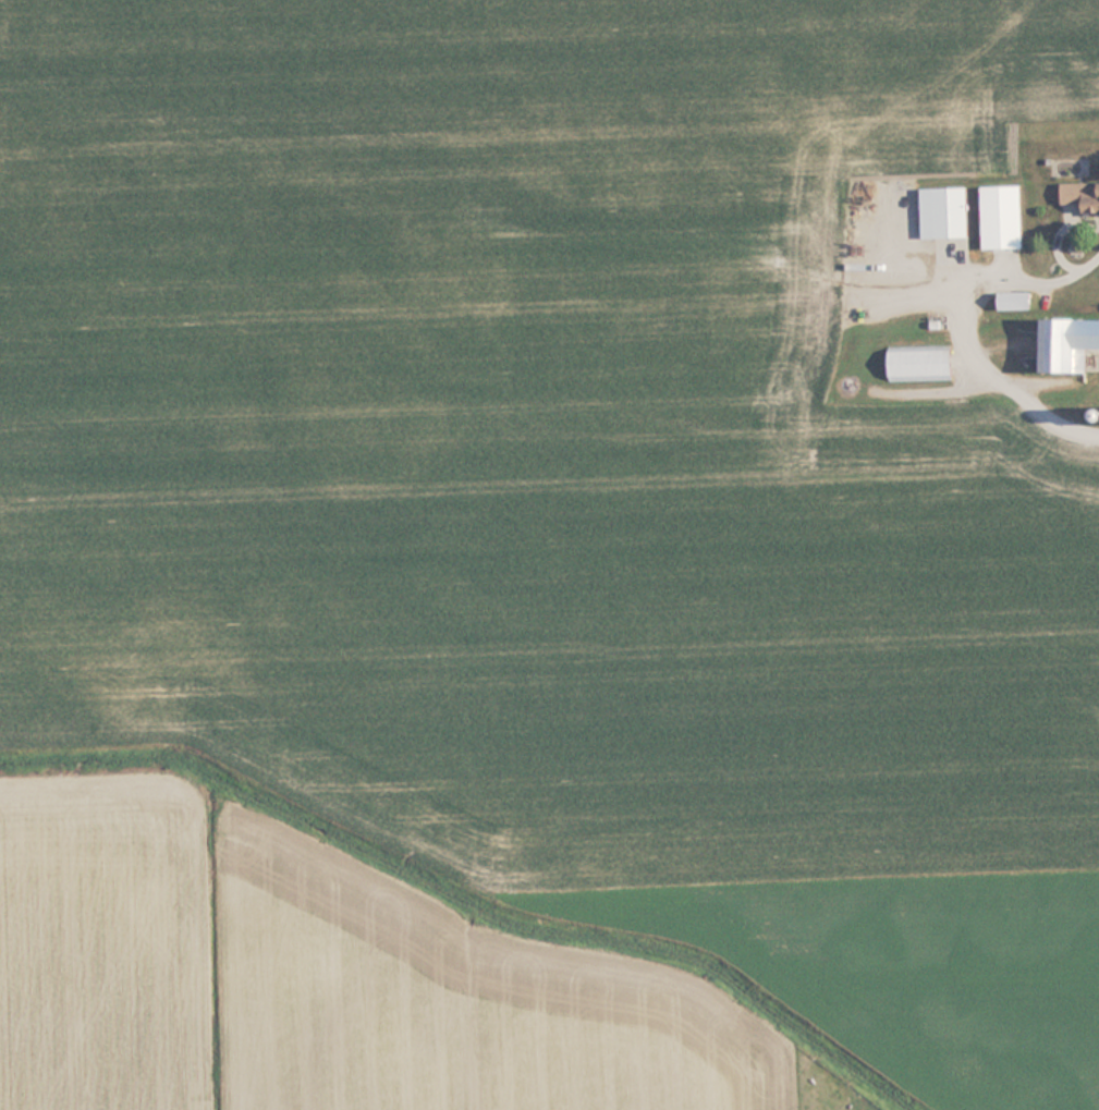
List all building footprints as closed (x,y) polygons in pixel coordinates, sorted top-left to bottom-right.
[(1086,216),(1098,216),(1098,183),(1063,183),(1063,205),(1086,205),(1086,216)] [(984,185),(984,248),(1024,248),(1024,185),(984,185)] [(972,237),(972,187),(924,187),(924,237),(972,237)] [(1033,292),(1001,292),(1001,308),(1033,308),(1033,292)] [(1090,371),(1090,347),(1098,347),(1098,318),(1046,318),(1046,371),(1090,371)] [(891,380),(956,379),(955,346),(891,347),(891,380)]
